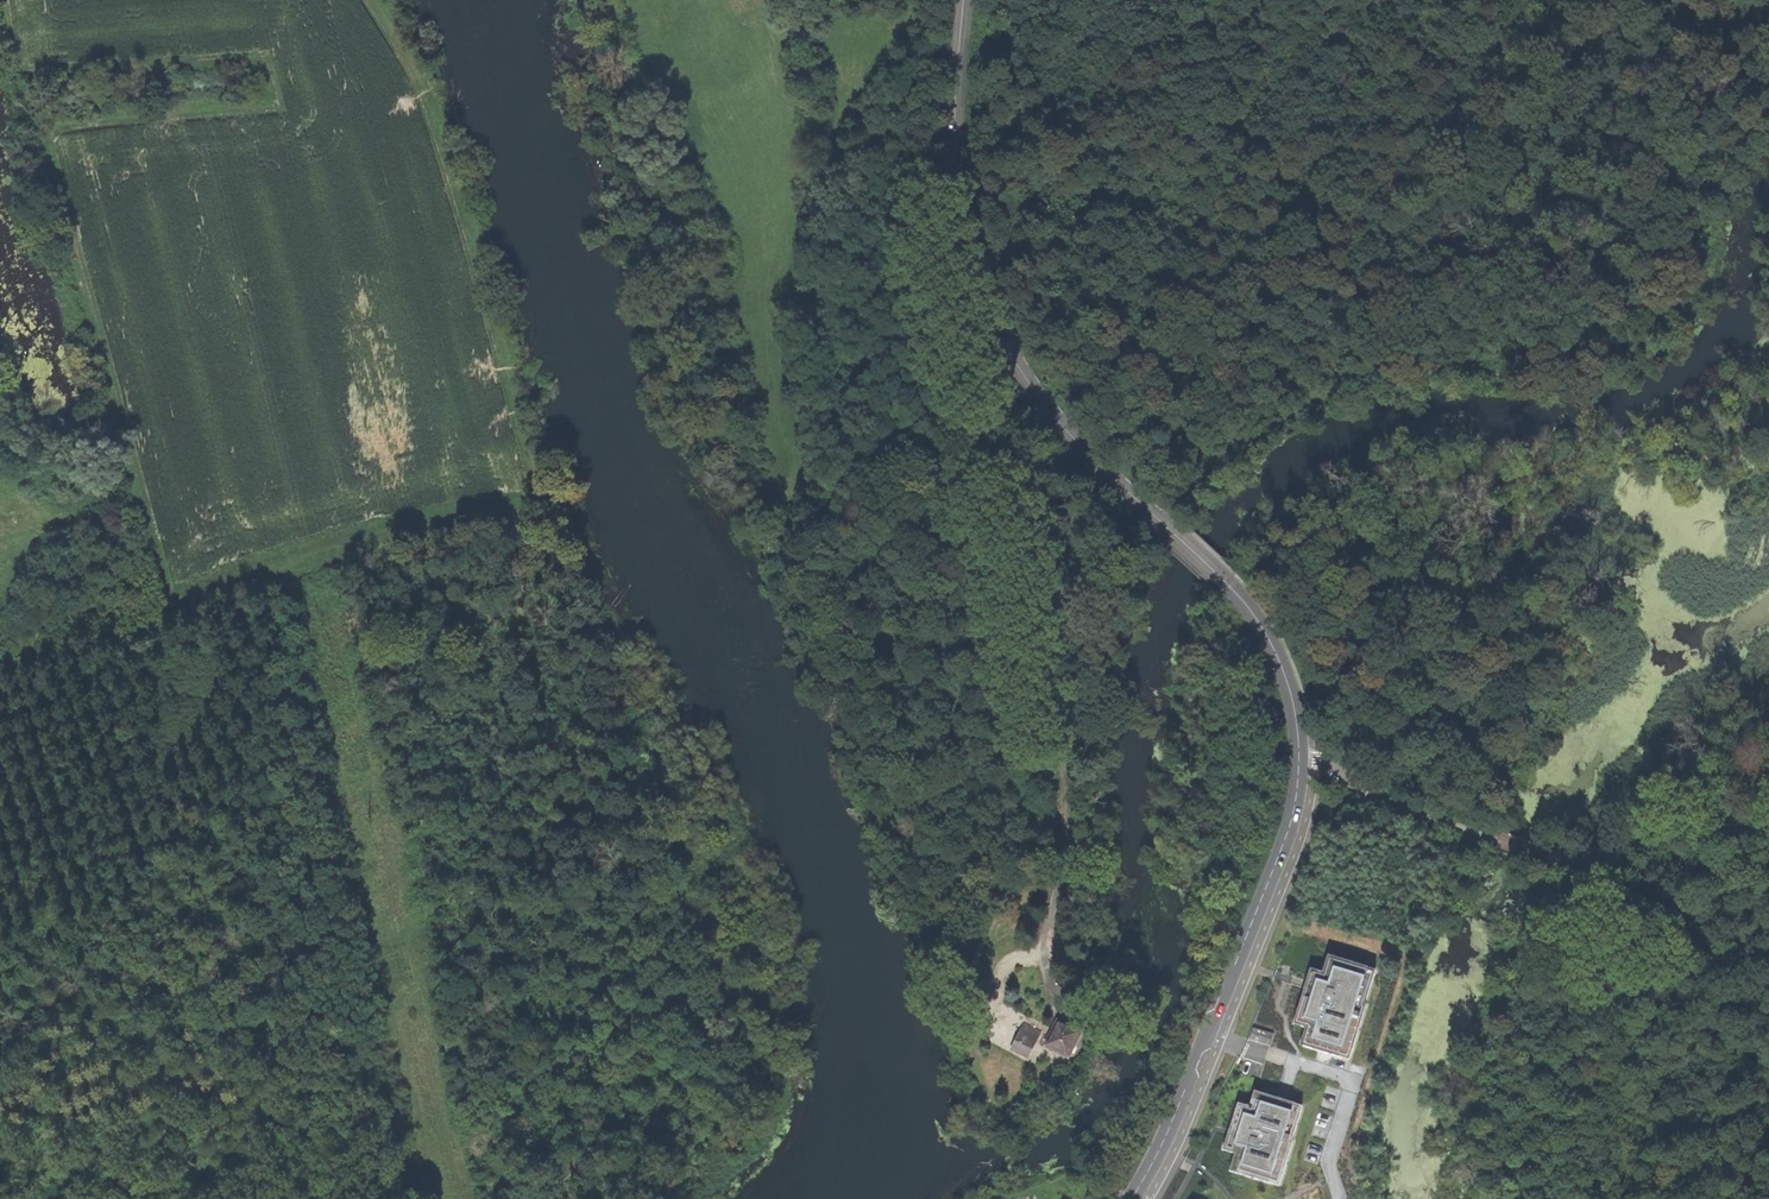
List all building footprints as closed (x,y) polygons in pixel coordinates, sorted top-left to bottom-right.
[(1380,973),(1331,960),(1326,976),(1312,972),(1309,985),(1300,1016),(1296,1029),(1307,1032),(1303,1050),(1355,1064),(1380,973)] [(1076,1043),(1081,1030),(1058,1018),(1044,1046),(1070,1058),(1076,1043)] [(1030,1052),(1034,1043),(1018,1034),(1013,1045),(1030,1052)] [(1022,1069),(1030,1052),(1013,1045),(1006,1061),(1022,1069)] [(1233,1172),(1282,1187),(1307,1105),(1282,1098),(1256,1090),(1251,1105),(1239,1101),(1231,1128),(1230,1131),(1224,1152),(1237,1156),(1233,1172)]
